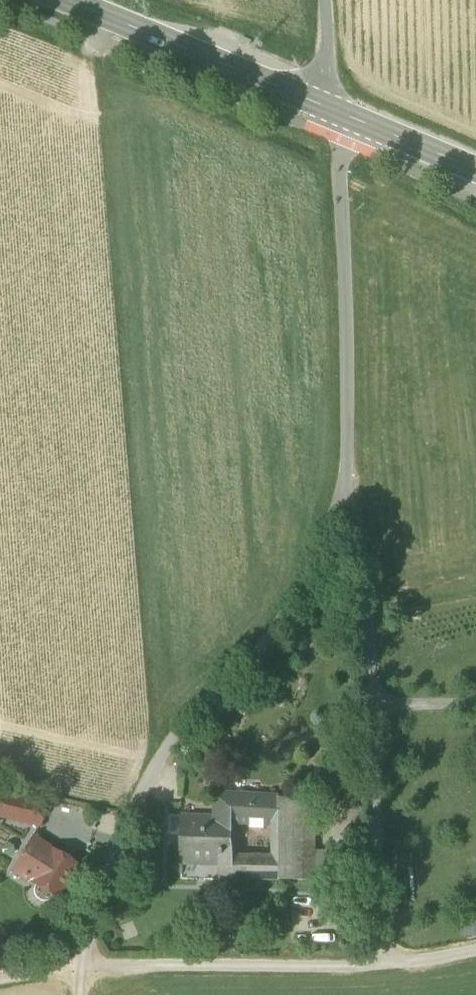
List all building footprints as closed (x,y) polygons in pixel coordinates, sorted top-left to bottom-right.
[(228,816),(229,824),(243,824),(279,826),(279,799),(216,795),(214,816),(228,816)] [(40,826),(45,805),(3,796),(0,810),(0,817),(40,826)] [(279,826),(279,857),(279,882),(314,882),(315,802),(279,799),(279,826)] [(180,863),(219,864),(219,857),(232,857),(229,830),(229,824),(228,816),(214,816),(182,817),(180,863)] [(51,896),(59,900),(80,867),(51,849),(32,838),(12,871),(31,883),(37,887),(36,891),(37,895),(38,898),(42,900),(44,900),(48,899),(51,896)] [(220,881),(234,881),(232,857),(219,857),(219,864),(220,881)] [(249,857),(232,857),(234,881),(250,881),(249,857)] [(279,857),(249,857),(250,881),(279,882),(279,857)]
